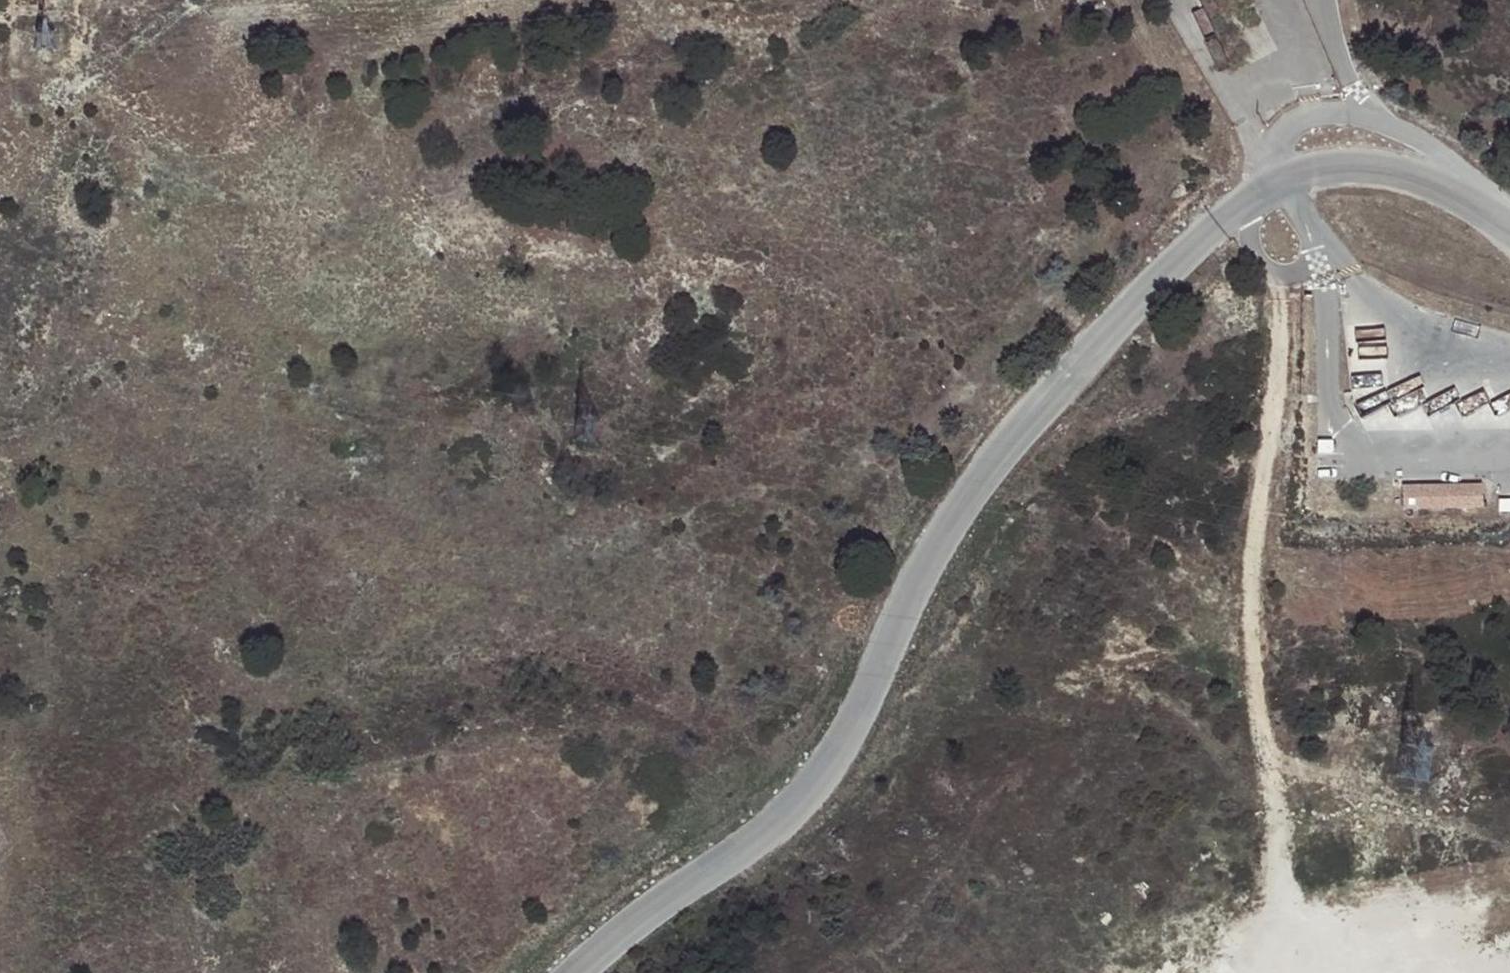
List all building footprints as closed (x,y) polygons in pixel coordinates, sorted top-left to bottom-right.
[(1481,485),(1403,486),(1403,508),(1482,507),(1481,485)]
